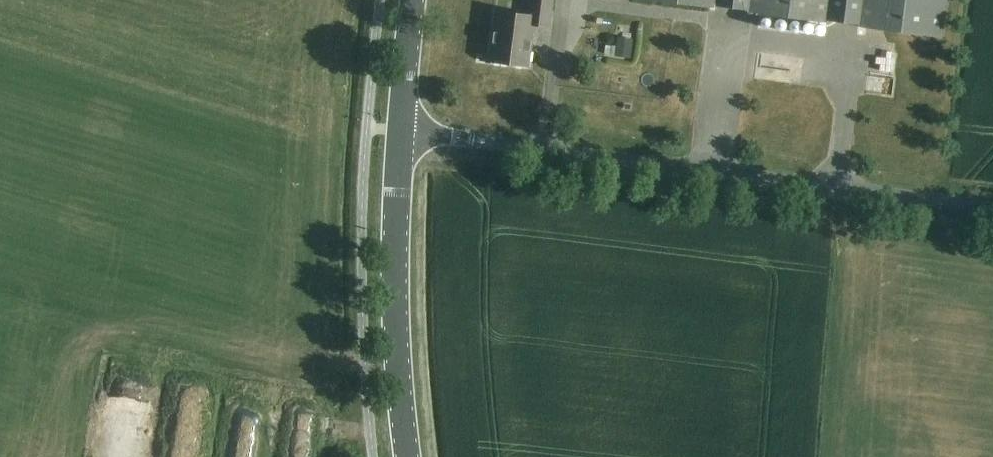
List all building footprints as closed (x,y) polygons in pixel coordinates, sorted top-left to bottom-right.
[(553,0),(531,0),(529,14),(497,10),(491,62),(529,66),(535,18),(551,20),(553,0)] [(826,21),(857,25),(857,28),(941,39),(946,0),(648,0),(826,21)] [(618,48),(616,58),(631,60),(634,41),(619,39),(618,48)] [(597,184),(598,173),(584,172),(582,182),(597,184)]
